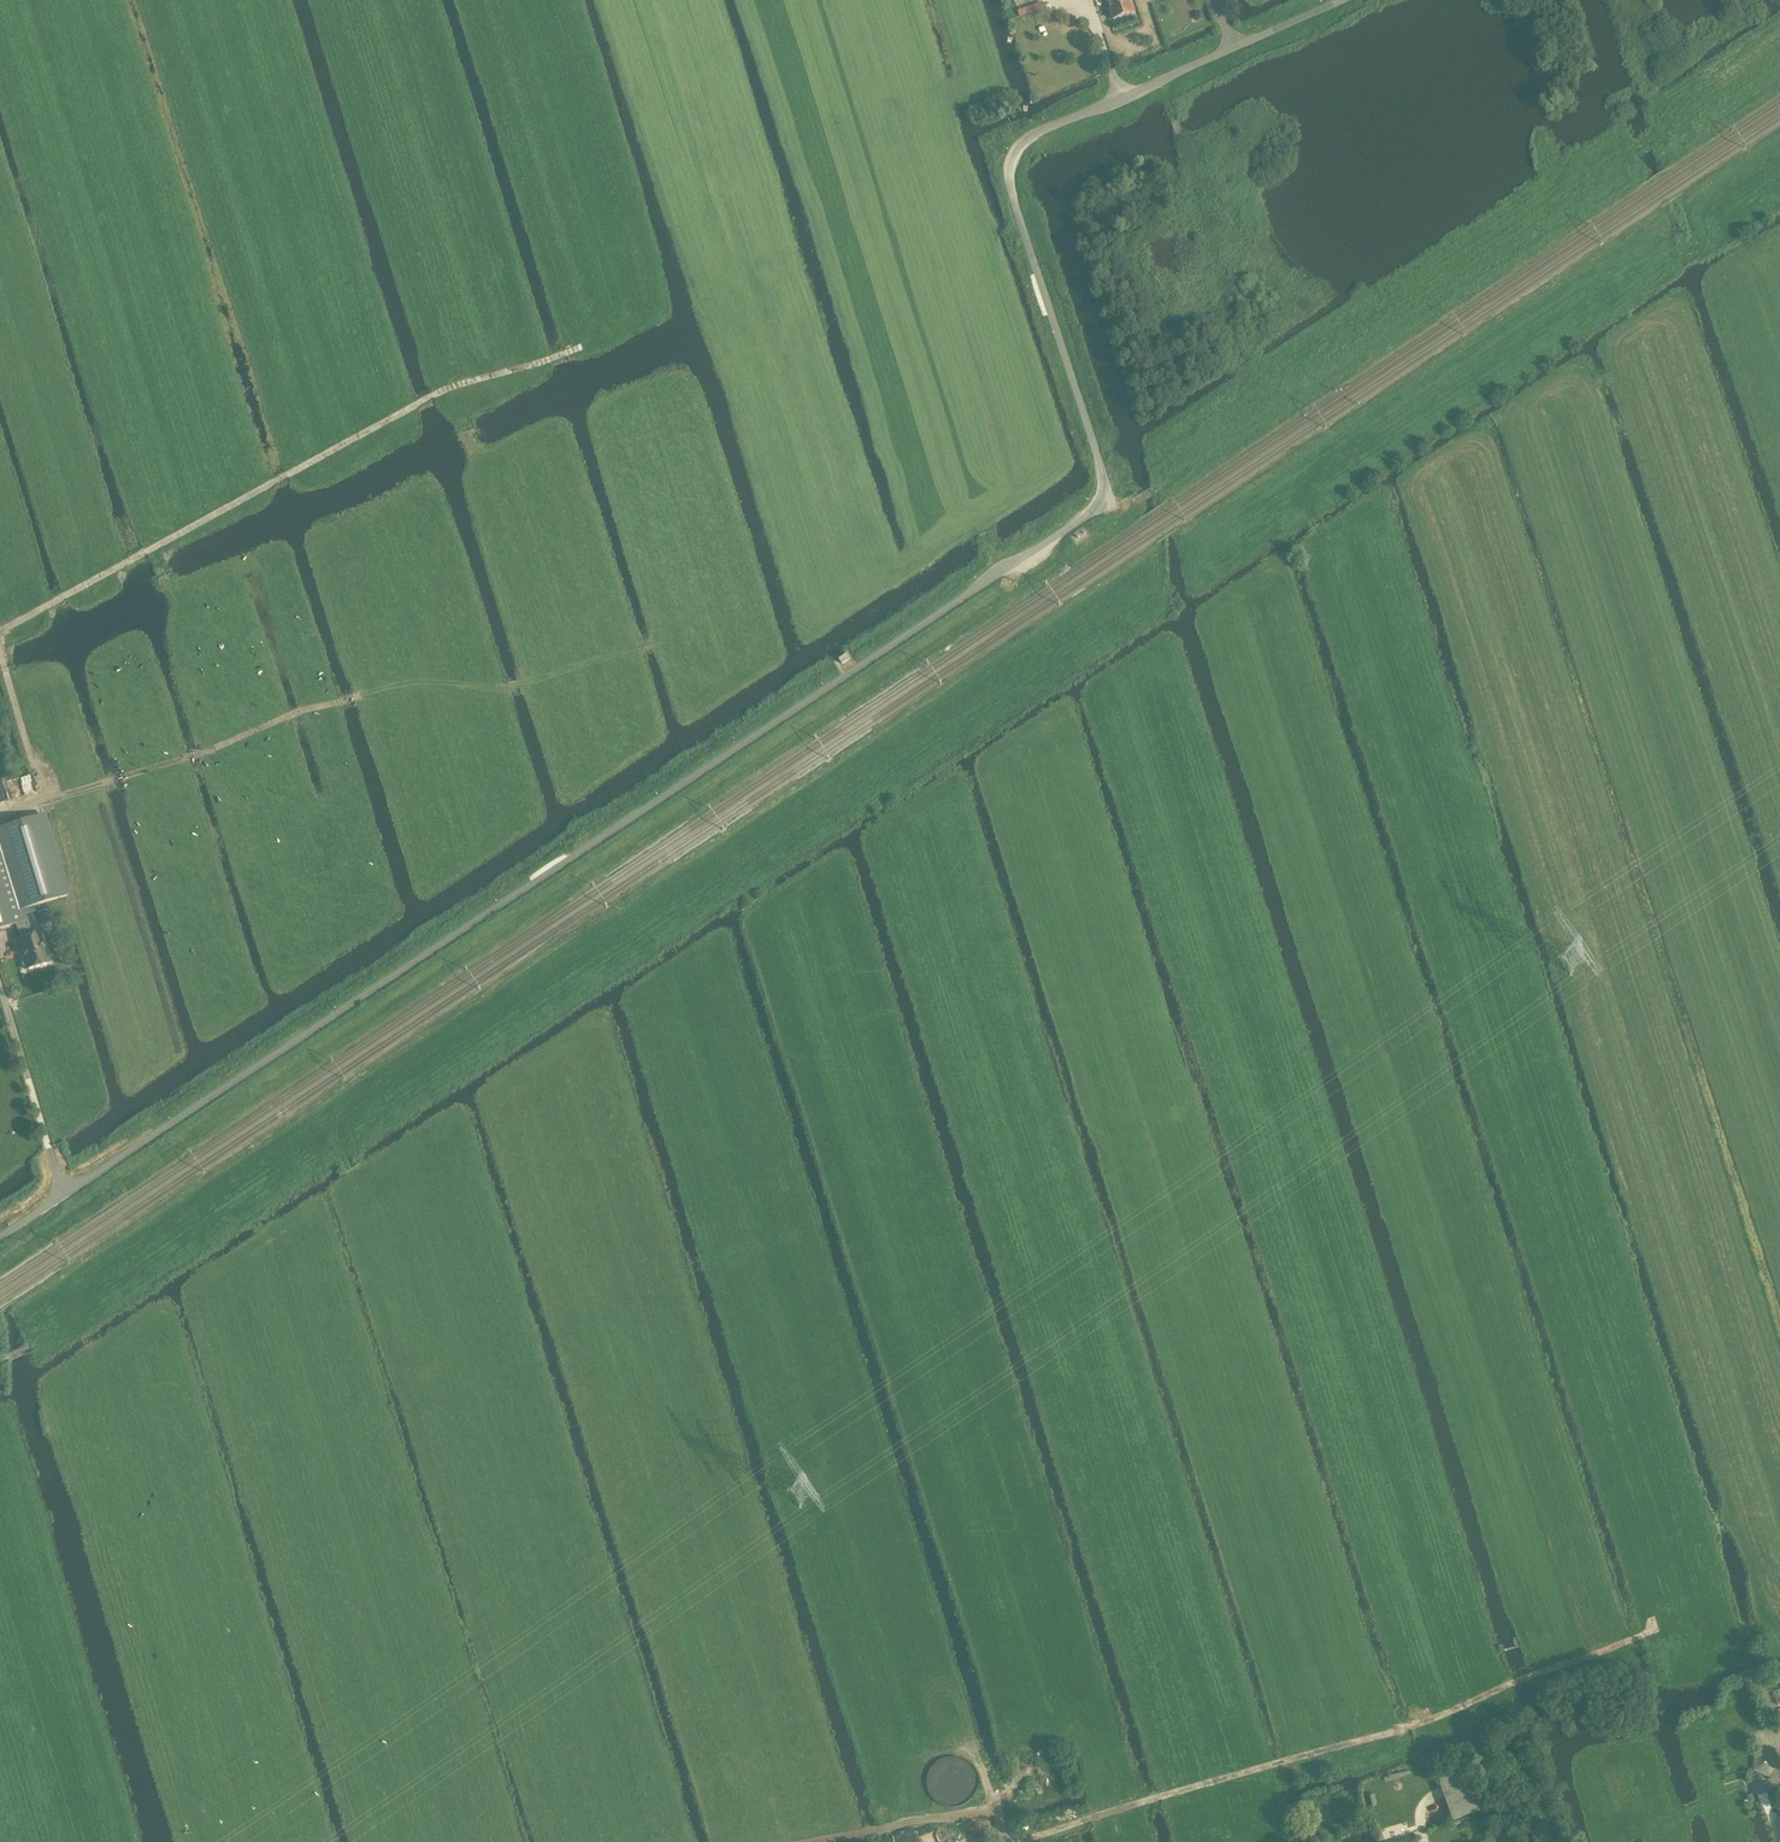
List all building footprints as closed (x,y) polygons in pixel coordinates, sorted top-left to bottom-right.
[(1019,18),(1042,10),(1039,0),(1014,0),(1019,18)] [(1105,4),(1109,3),(1111,9),(1110,10),(1113,20),(1135,13),(1131,0),(1104,0),(1105,4)] [(842,665),(848,661),(850,659),(847,654),(839,660),(842,665)] [(27,921),(25,914),(39,910),(37,905),(54,900),(67,896),(43,815),(30,819),(0,828),(0,929),(18,924),(22,938),(15,940),(19,954),(22,953),(23,959),(22,959),(25,970),(49,963),(40,933),(31,935),(27,921)] [(1770,1752),(1754,1756),(1753,1771),(1768,1778),(1778,1765),(1770,1752)] [(1436,1775),(1452,1820),(1482,1810),(1466,1765),(1436,1775)]
